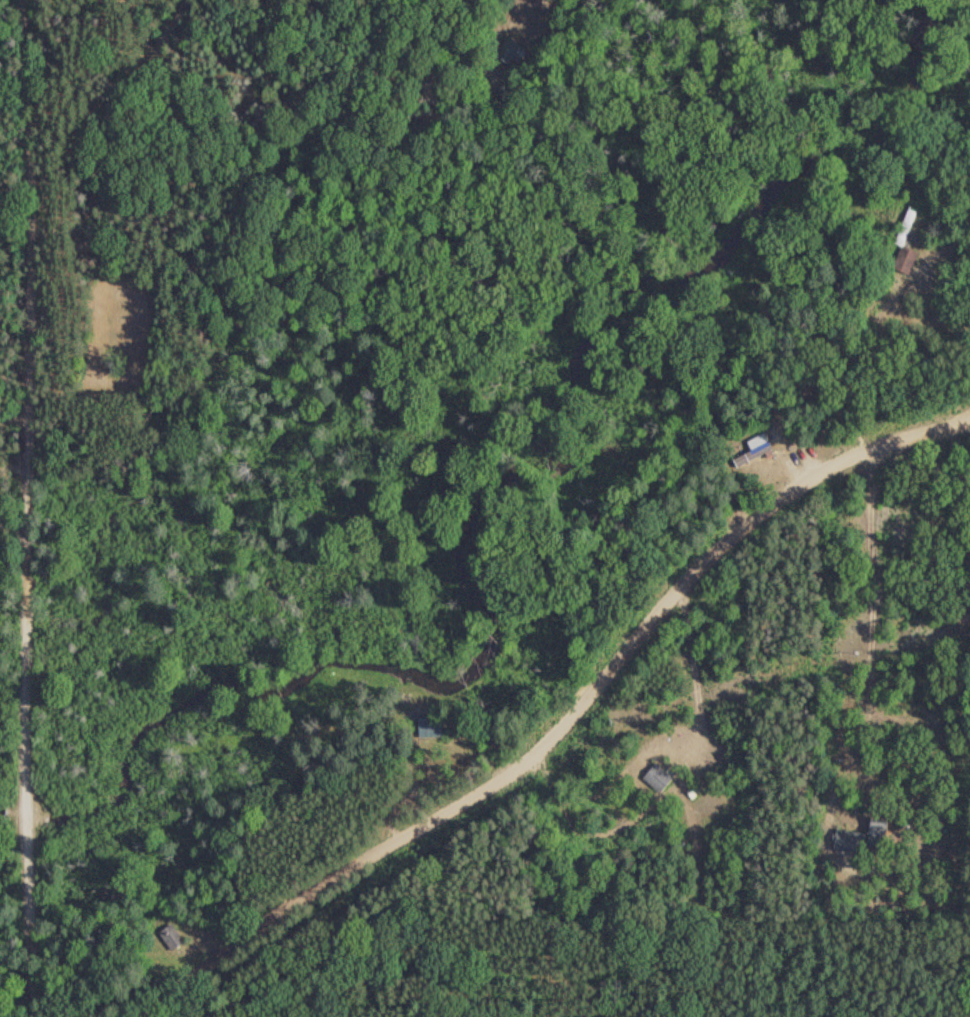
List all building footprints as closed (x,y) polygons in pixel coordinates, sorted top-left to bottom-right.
[(916,210),(908,207),(894,243),(901,246),(916,210)] [(657,793),(670,779),(654,763),(640,778),(657,793)]
